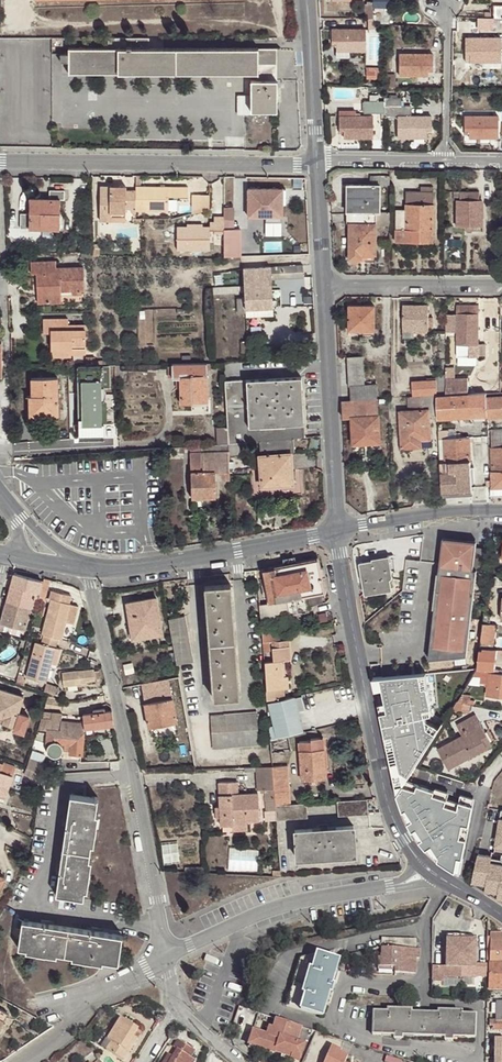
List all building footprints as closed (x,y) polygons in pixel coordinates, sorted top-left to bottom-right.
[(388,24),(389,8),(389,0),(373,0),(373,4),(373,18),(375,23),(388,24)] [(365,18),(373,18),(373,4),(367,4),(365,4),(365,5),(365,18)] [(493,18),(501,18),(501,5),(493,5),(492,18),(493,18)] [(478,17),(477,29),(493,29),(493,18),(492,18),(491,18),(485,17),(478,17)] [(332,29),(332,43),(337,43),(337,46),(337,51),(365,51),(365,29),(332,29)] [(500,38),(465,38),(465,53),(470,53),(470,61),(501,61),(500,38)] [(127,41),(109,41),(109,48),(69,48),(69,73),(118,72),(175,73),(218,73),(258,73),(258,48),(214,48),(164,48),(127,48),(127,41)] [(258,48),(258,73),(258,80),(277,80),(277,48),(258,48)] [(428,68),(432,67),(432,54),(399,54),(399,75),(428,76),(428,71),(428,68)] [(65,71),(65,60),(57,61),(57,71),(65,71)] [(385,87),(395,87),(396,79),(385,79),(385,87)] [(277,80),(258,80),(252,80),(251,107),(260,107),(260,110),(277,111),(277,80)] [(247,111),(247,93),(238,93),(238,111),(247,111)] [(384,113),(384,117),(398,117),(398,137),(431,138),(431,115),(411,116),(411,106),(401,106),(401,98),(384,98),(384,101),(384,113)] [(355,116),(339,116),(339,130),(344,130),(344,133),(344,138),(373,138),(372,116),(355,116)] [(465,116),(465,130),(469,130),(469,135),(469,137),(498,137),(498,116),(465,116)] [(379,185),(389,185),(389,176),(370,176),(370,185),(347,184),(347,198),(353,198),(353,212),(349,212),(348,260),(350,260),(351,261),(352,262),(353,263),(355,263),(357,262),(358,261),(359,260),(361,260),(362,255),(376,255),(376,212),(379,212),(379,185)] [(136,209),(136,190),(126,190),(126,186),(101,186),(100,221),(110,221),(110,212),(125,213),(125,209),(136,209)] [(188,187),(136,186),(136,190),(136,209),(136,211),(169,211),(169,196),(188,196),(188,187)] [(418,237),(432,237),(433,187),(420,186),(421,192),(407,191),(407,210),(396,210),(396,242),(418,242),(418,237)] [(247,217),(266,217),(281,217),(283,217),(284,188),(248,187),(247,217)] [(29,214),(21,214),(21,227),(49,228),(50,226),(59,226),(60,198),(64,199),(64,191),(49,190),(49,198),(29,198),(29,214)] [(460,200),(456,199),(456,225),(482,226),(482,200),(478,200),(479,191),(460,191),(460,200)] [(192,194),(193,212),(211,210),(210,192),(192,194)] [(234,207),(225,207),(225,216),(225,229),(234,229),(234,207)] [(110,212),(110,221),(125,221),(125,213),(110,212)] [(215,233),(225,233),(225,229),(225,216),(215,216),(215,221),(215,231),(215,233)] [(210,250),(210,230),(210,226),(203,226),(203,224),(187,224),(187,226),(177,226),(178,250),(210,250)] [(225,256),(241,256),(241,229),(234,229),(225,229),(225,233),(225,256)] [(61,292),(72,292),(82,291),(84,292),(83,267),(56,267),(56,261),(31,261),(31,273),(37,273),(38,304),(61,303),(61,292)] [(211,287),(211,294),(238,293),(238,292),(244,292),(244,298),(238,299),(238,312),(246,312),(246,309),(273,308),(274,308),(273,285),(271,285),(272,279),(271,273),(279,273),(279,279),(304,277),(303,264),(268,267),(244,268),(244,271),(231,272),(232,287),(211,287)] [(470,345),(478,345),(478,304),(458,305),(457,357),(469,357),(470,345)] [(349,330),(363,330),(374,329),(374,305),(349,306),(349,330)] [(428,305),(403,305),(403,337),(414,338),(415,330),(428,331),(428,327),(433,327),(433,317),(428,317),(428,305)] [(246,312),(246,317),(273,316),(273,308),(246,309),(246,312)] [(44,333),(50,333),(54,332),(54,339),(51,339),(51,350),(71,349),(71,355),(85,354),(85,324),(68,324),(68,318),(43,319),(44,333)] [(478,357),(478,345),(470,345),(469,357),(478,357)] [(71,358),(71,355),(71,349),(51,350),(51,358),(71,358)] [(348,356),(351,399),(377,398),(376,384),(372,384),(372,380),(364,381),(362,356),(348,356)] [(86,357),(86,365),(95,365),(95,361),(95,357),(86,357)] [(207,362),(172,363),(172,366),(172,377),(172,378),(176,378),(180,378),(180,388),(180,403),(192,403),(192,402),(192,398),(208,398),(207,370),(207,362)] [(79,424),(102,424),(101,365),(96,365),(95,365),(86,365),(78,366),(79,424)] [(225,381),(229,443),(240,443),(260,440),(293,437),(304,436),(301,377),(266,379),(266,383),(256,383),(256,379),(225,381)] [(57,378),(31,379),(32,395),(29,395),(29,416),(58,415),(57,378)] [(468,378),(446,379),(446,393),(468,392),(468,378)] [(412,381),(413,396),(437,394),(436,379),(412,381)] [(457,419),(488,417),(487,396),(486,393),(446,395),(437,396),(438,415),(438,420),(457,419)] [(413,396),(407,396),(408,410),(400,410),(401,426),(402,442),(422,441),(431,440),(430,416),(438,415),(437,396),(437,394),(413,396)] [(487,396),(488,417),(488,420),(501,419),(501,395),(487,396)] [(351,399),(342,400),(343,418),(351,417),(352,445),(379,443),(378,427),(377,398),(351,399)] [(457,429),(457,424),(457,419),(438,420),(439,430),(457,429)] [(439,439),(457,438),(457,429),(439,430),(439,439)] [(491,430),(492,447),(490,447),(492,489),(501,488),(501,429),(491,430)] [(293,437),(260,440),(261,455),(259,455),(261,486),(293,484),(291,453),(294,453),(293,437)] [(441,461),(442,492),(472,490),(471,472),(469,437),(457,438),(439,439),(441,461)] [(422,448),(422,441),(402,442),(402,449),(422,448)] [(190,446),(192,499),(217,498),(216,480),(230,480),(230,475),(229,455),(229,443),(190,446)] [(240,443),(229,443),(229,455),(241,454),(240,443)] [(487,574),(490,549),(475,547),(442,543),(439,566),(444,567),(444,574),(443,573),(438,609),(439,609),(438,616),(433,615),(427,660),(445,658),(446,652),(467,650),(476,572),(487,574)] [(372,559),(373,560),(374,564),(390,561),(390,556),(372,559)] [(311,560),(262,570),(268,602),(269,602),(270,604),(273,619),(289,616),(298,614),(309,612),(306,595),(323,592),(318,568),(313,569),(311,560)] [(373,560),(361,562),(366,593),(391,589),(390,580),(392,580),(393,577),(390,561),(374,564),(373,560)] [(43,581),(14,573),(0,625),(25,631),(36,592),(40,594),(43,581)] [(432,608),(438,609),(443,573),(437,573),(432,608)] [(49,583),(43,581),(40,594),(38,598),(45,600),(49,583)] [(230,584),(205,586),(214,698),(238,696),(230,584)] [(51,599),(41,634),(43,635),(59,639),(62,640),(67,623),(73,625),(78,606),(69,604),(71,596),(51,590),(49,598),(51,599)] [(483,616),(483,623),(496,624),(497,614),(494,613),(496,599),(491,599),(485,598),(483,616)] [(127,604),(132,633),(151,630),(152,635),(160,633),(154,599),(127,604)] [(270,604),(259,605),(260,621),(273,619),(270,604)] [(298,614),(289,616),(291,629),(301,627),(298,614)] [(185,616),(168,619),(176,665),(192,662),(185,616)] [(496,624),(483,623),(479,649),(483,649),(493,649),(496,624)] [(0,625),(0,631),(23,637),(25,631),(0,625)] [(151,630),(132,633),(133,639),(152,635),(151,630)] [(279,631),(261,632),(263,652),(269,652),(269,642),(271,642),(279,641),(279,631)] [(57,648),(59,639),(43,635),(40,644),(35,643),(26,677),(46,682),(51,667),(52,663),(56,665),(60,649),(57,648)] [(282,700),(285,699),(283,676),(282,661),(290,660),(289,647),(272,648),(273,661),(264,662),(267,700),(282,700)] [(478,669),(473,676),(481,677),(481,683),(485,683),(489,684),(489,686),(488,695),(496,696),(501,697),(501,673),(494,672),(494,668),(496,653),(497,649),(495,649),(493,649),(483,649),(483,651),(479,650),(479,653),(479,658),(478,669)] [(93,668),(61,673),(63,686),(86,682),(86,680),(94,679),(93,668)] [(400,676),(381,677),(383,689),(386,703),(395,746),(398,762),(400,773),(409,779),(443,724),(425,673),(400,676)] [(376,691),(383,689),(381,677),(373,678),(376,691)] [(168,678),(141,683),(149,727),(175,722),(168,678)] [(46,685),(45,692),(48,693),(58,696),(59,688),(46,685)] [(15,722),(13,727),(24,730),(28,716),(17,713),(23,696),(0,689),(0,717),(15,722)] [(58,696),(48,693),(45,702),(63,707),(66,698),(58,696)] [(460,696),(458,700),(457,701),(466,703),(470,703),(471,695),(462,694),(460,696)] [(269,727),(270,739),(304,731),(295,697),(289,698),(285,699),(282,700),(268,703),(273,726),(269,727)] [(457,701),(454,707),(470,710),(471,703),(470,703),(466,703),(457,701)] [(395,746),(386,703),(379,704),(387,747),(395,746)] [(41,719),(37,731),(47,731),(46,746),(47,747),(47,750),(48,754),(49,756),(51,757),(55,758),(57,757),(61,755),(62,754),(62,753),(62,751),(62,750),(62,749),(62,748),(61,747),(60,746),(60,745),(69,746),(68,755),(83,756),(85,729),(113,725),(111,710),(110,710),(105,711),(104,708),(93,709),(93,712),(83,714),(84,723),(73,722),(66,721),(62,721),(63,714),(52,713),(51,720),(41,719)] [(256,712),(210,716),(213,749),(258,745),(256,712)] [(448,745),(448,744),(438,749),(448,768),(468,757),(467,756),(477,751),(487,745),(481,734),(485,732),(476,715),(457,725),(462,735),(463,737),(448,745)] [(0,717),(0,722),(13,727),(15,722),(0,717)] [(467,756),(468,757),(469,759),(493,746),(485,732),(481,734),(487,745),(477,751),(467,756)] [(447,743),(448,744),(448,745),(463,737),(462,735),(447,743)] [(310,741),(298,742),(301,780),(326,779),(323,738),(310,739),(310,741)] [(62,754),(61,755),(68,755),(69,746),(60,745),(60,746),(61,747),(62,748),(62,749),(62,750),(62,751),(62,753),(62,754)] [(30,757),(26,768),(42,773),(46,762),(30,757)] [(400,773),(398,762),(390,764),(397,797),(398,796),(403,788),(406,783),(409,779),(400,773)] [(5,795),(14,767),(3,763),(2,764),(0,763),(0,793),(5,795)] [(275,805),(290,804),(288,766),(272,767),(274,789),(275,805)] [(257,790),(265,790),(274,789),(272,767),(255,767),(257,790)] [(25,775),(41,781),(42,776),(42,775),(26,769),(25,775)] [(219,784),(220,806),(220,817),(220,825),(232,824),(233,830),(247,830),(247,821),(258,821),(256,793),(246,794),(245,783),(219,784)] [(406,783),(403,788),(416,795),(417,790),(406,783)] [(403,788),(398,796),(401,806),(411,828),(418,840),(436,858),(455,872),(458,858),(463,859),(474,804),(460,801),(459,803),(434,798),(434,794),(417,790),(416,795),(403,788)] [(266,811),(276,810),(275,805),(274,789),(265,790),(266,811)] [(97,799),(70,795),(56,894),(83,898),(84,890),(87,891),(91,860),(89,860),(91,845),(94,845),(98,815),(95,814),(97,799)] [(367,814),(367,799),(337,801),(338,816),(367,814)] [(276,810),(276,820),(307,818),(306,803),(290,804),(275,805),(276,810)] [(297,858),(319,857),(319,853),(326,853),(326,857),(355,855),(354,826),(295,829),(297,858)] [(497,837),(492,863),(501,864),(501,838),(497,837)] [(180,857),(177,840),(162,843),(165,860),(180,857)] [(229,846),(229,869),(259,869),(259,847),(229,846)] [(121,935),(22,921),(18,948),(26,949),(26,952),(56,956),(57,953),(72,956),(72,958),(102,963),(103,959),(117,962),(121,935)] [(489,932),(489,936),(487,936),(487,962),(501,963),(501,932),(489,932)] [(446,940),(446,967),(475,967),(476,939),(464,939),(465,935),(465,934),(446,934),(446,940)] [(415,940),(381,939),(381,948),(380,957),(377,957),(377,970),(393,971),(393,973),(415,974),(416,959),(418,959),(418,950),(415,950),(415,940)] [(334,984),(340,962),(316,955),(300,958),(287,1005),(323,1016),(330,994),(332,994),(335,985),(334,984)] [(489,963),(489,990),(501,990),(501,963),(489,963)] [(497,1002),(496,1020),(490,1020),(490,1027),(493,1027),(493,1030),(501,1030),(501,1002),(497,1002)] [(386,1012),(372,1011),(371,1035),(392,1036),(392,1039),(402,1040),(402,1037),(443,1038),(443,1042),(453,1042),(453,1038),(475,1040),(476,1015),(462,1014),(462,1012),(436,1011),(436,1013),(412,1013),(411,1010),(386,1009),(386,1012)] [(110,1041),(109,1043),(106,1050),(123,1061),(129,1052),(126,1050),(133,1037),(138,1030),(120,1018),(107,1038),(110,1041)] [(302,1027),(276,1019),(273,1027),(269,1026),(266,1034),(253,1030),(249,1045),(274,1054),(275,1053),(276,1050),(291,1055),(291,1058),(290,1059),(299,1061),(305,1043),(297,1041),(302,1027)] [(137,1040),(133,1037),(126,1050),(129,1052),(137,1040)] [(200,1053),(177,1039),(172,1046),(176,1049),(172,1057),(168,1061),(194,1061),(200,1053)] [(494,1040),(494,1061),(501,1061),(501,1040),(494,1040)] [(332,1047),(331,1048),(325,1061),(346,1061),(348,1056),(340,1053),(341,1051),(332,1047)] [(276,1050),(275,1053),(291,1058),(291,1055),(276,1050)]
